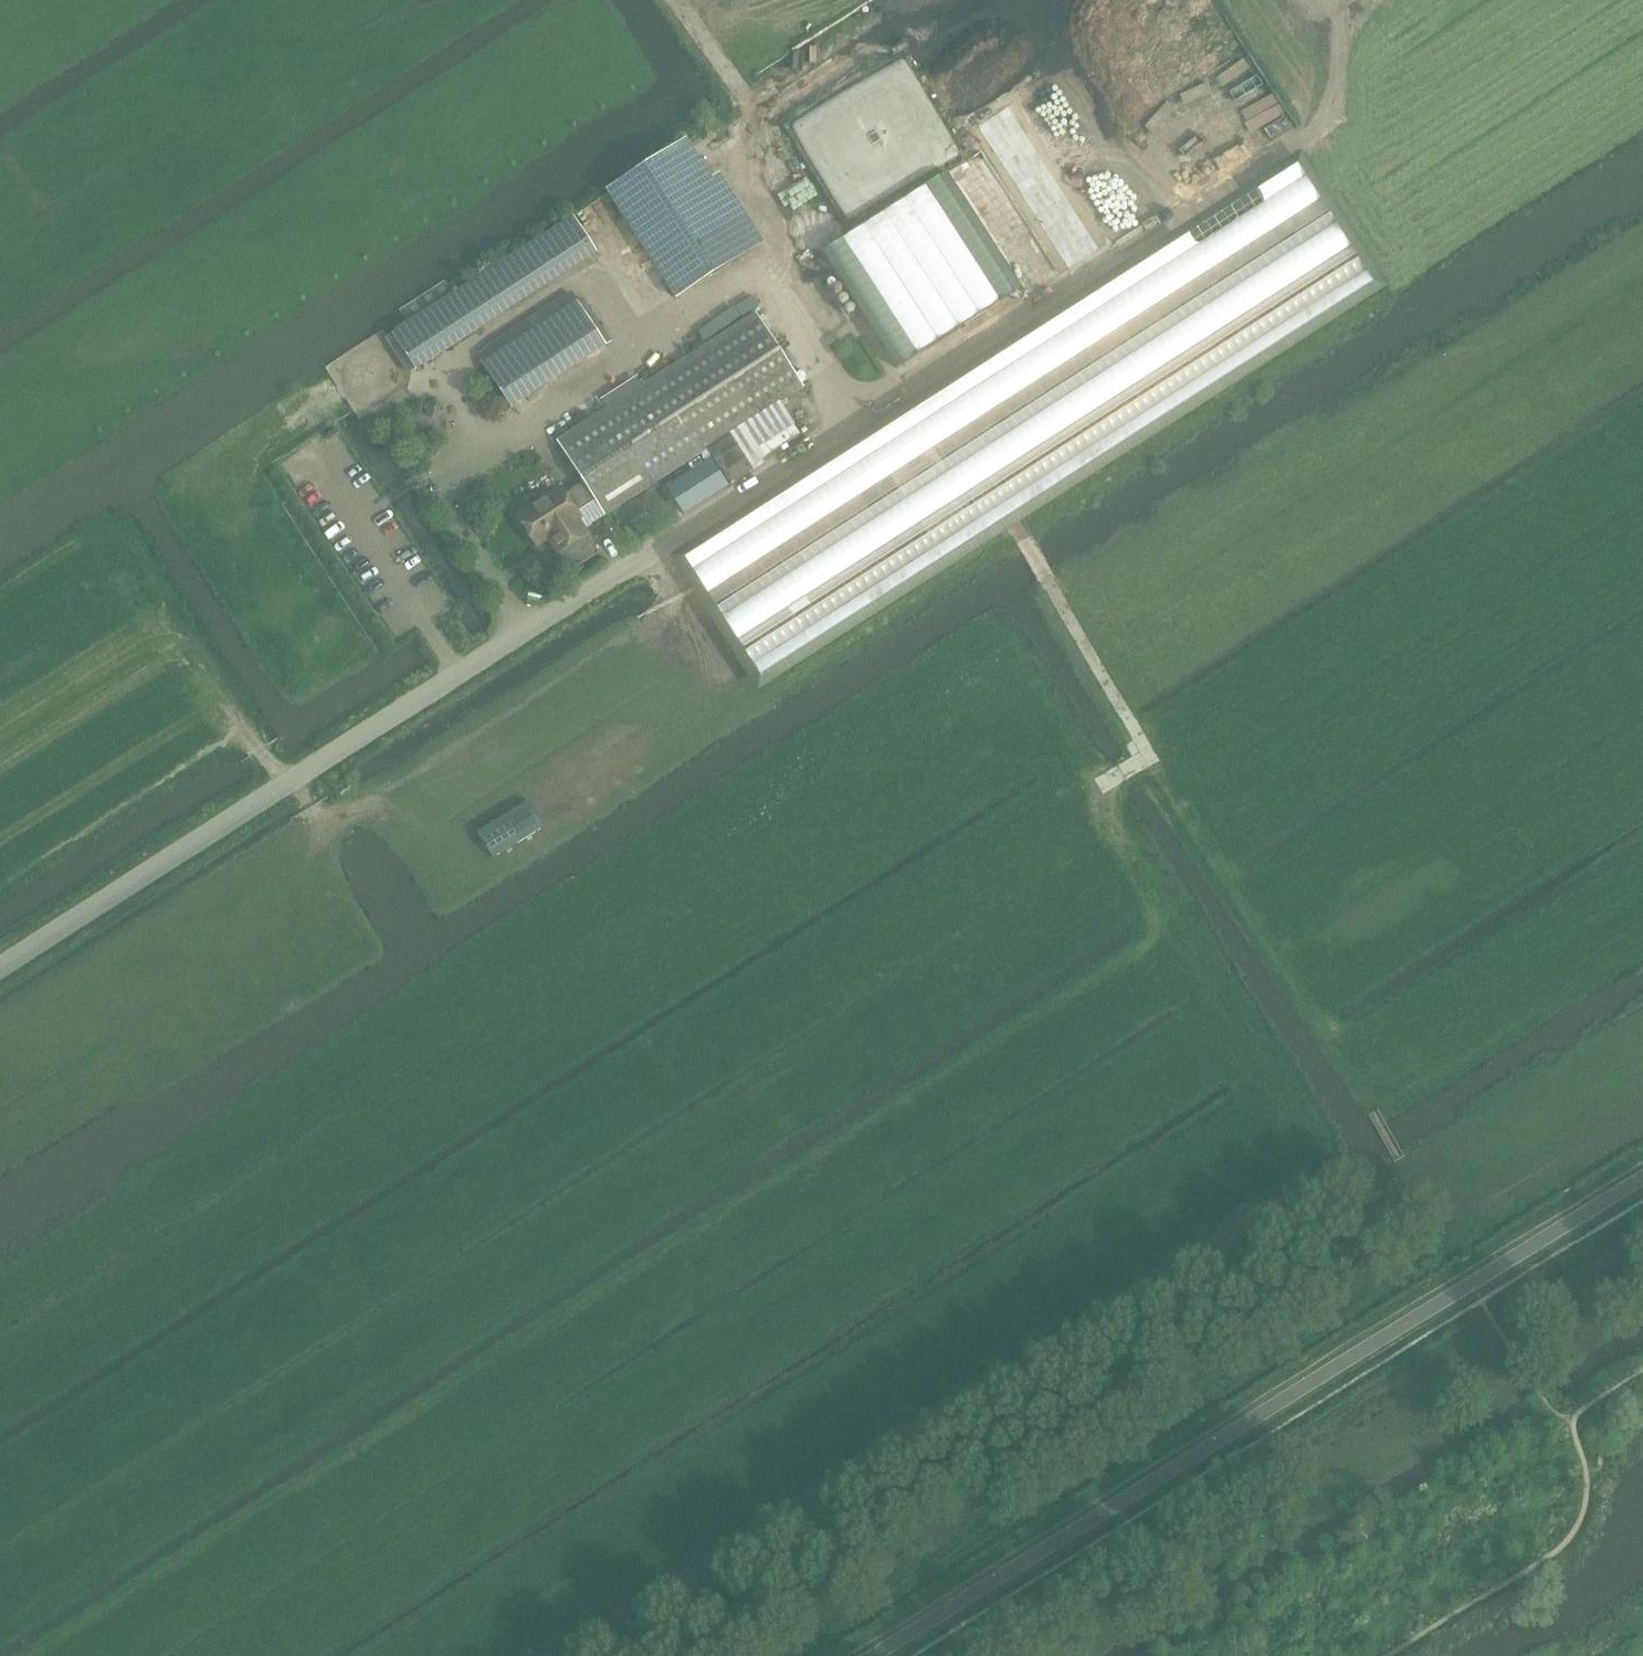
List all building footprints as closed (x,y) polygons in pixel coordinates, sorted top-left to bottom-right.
[(766,243),(696,133),(606,191),(676,300),(766,243)] [(1303,172),(688,567),(761,681),(1376,284),(1303,172)] [(946,172),(821,252),(897,369),(1021,289),(946,172)] [(392,334),(416,371),(595,253),(571,217),(392,334)] [(576,302),(482,363),(511,408),(605,347),(576,302)] [(690,356),(557,441),(583,482),(588,489),(595,501),(605,516),(803,389),(755,314),(690,356)] [(795,424),(757,449),(764,460),(802,435),(795,424)] [(732,436),(709,451),(731,484),(753,470),(732,436)] [(558,553),(560,553),(587,535),(583,530),(605,516),(595,501),(588,489),(583,482),(565,494),(562,489),(518,518),(536,547),(549,538),(558,553)] [(600,554),(588,535),(587,535),(560,553),(571,572),(600,554)]
